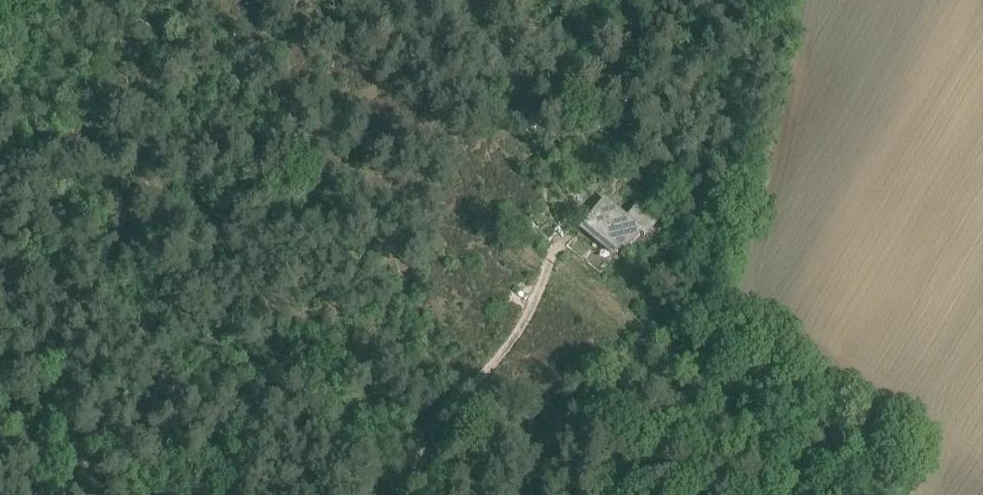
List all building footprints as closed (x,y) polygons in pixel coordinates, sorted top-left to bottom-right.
[(624,216),(602,200),(601,201),(603,202),(594,213),(592,212),(592,213),(593,214),(584,225),(583,225),(582,225),(617,254),(637,231),(643,235),(655,219),(633,203),(624,216)]
